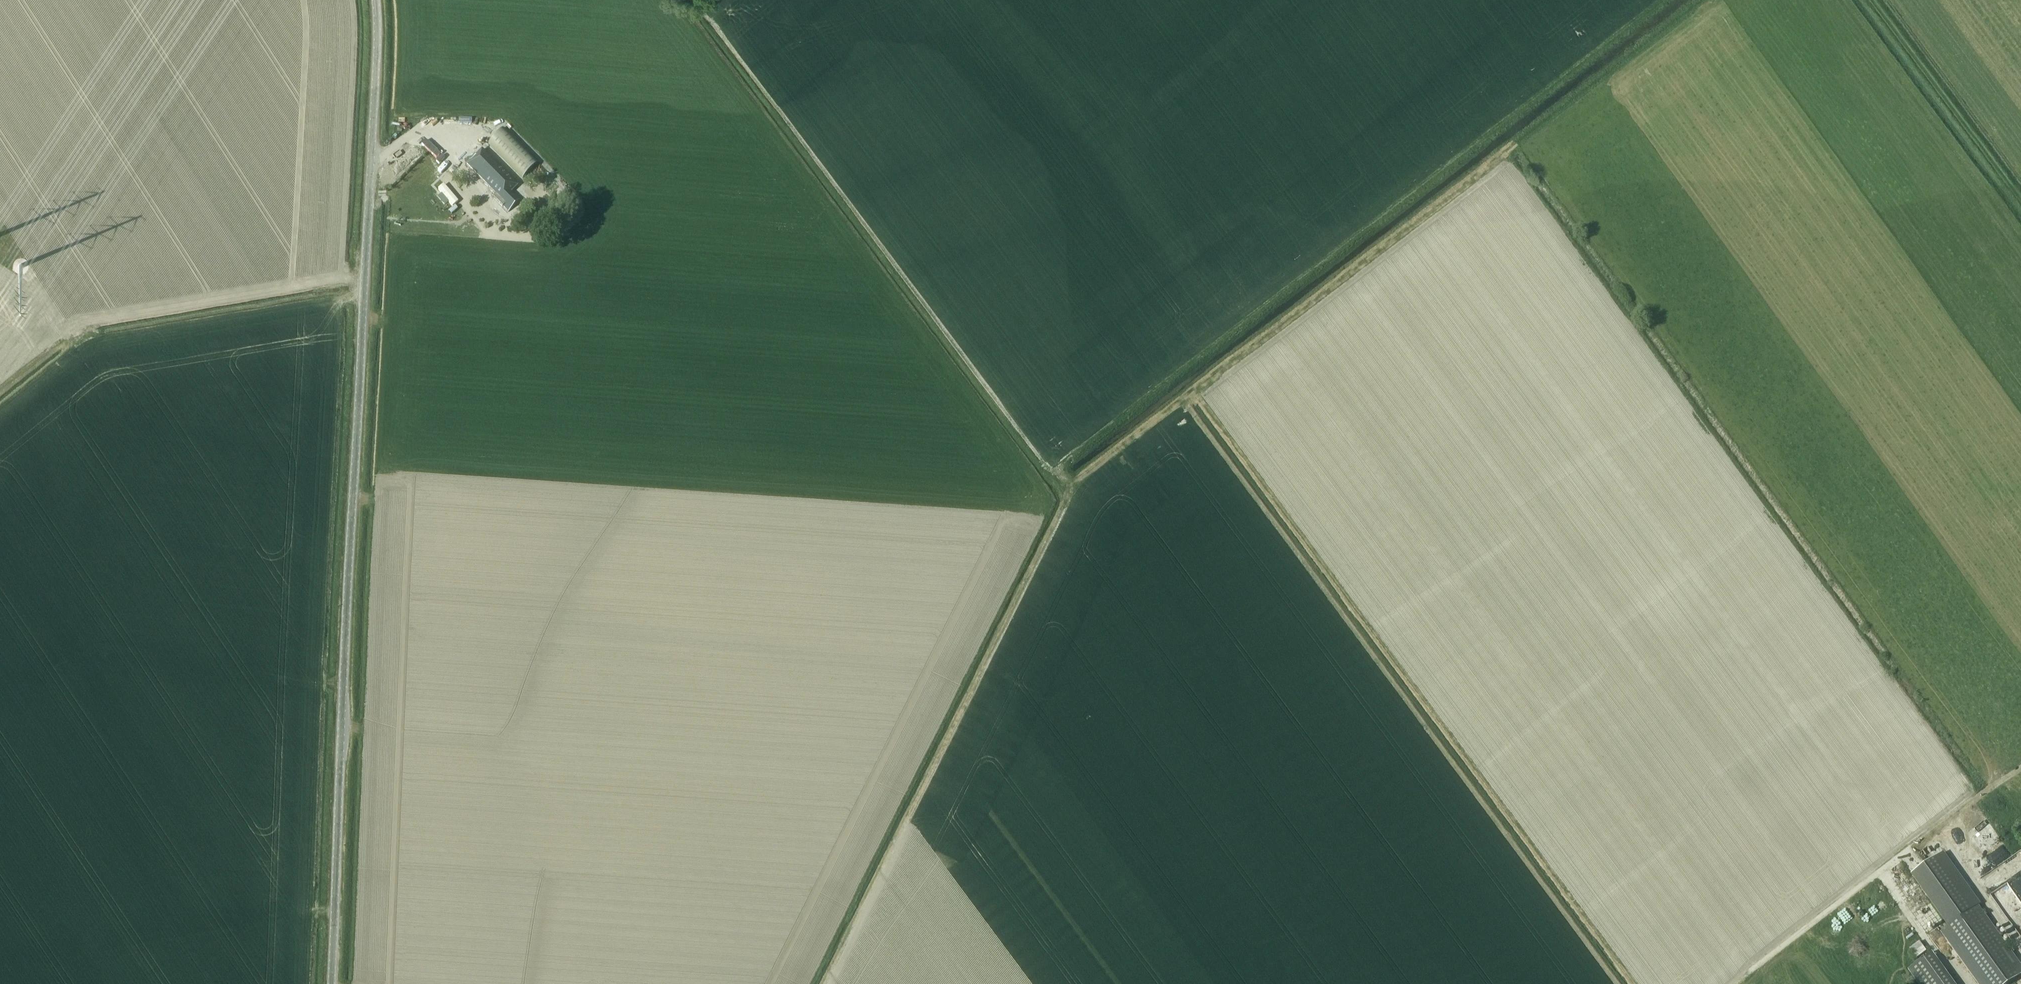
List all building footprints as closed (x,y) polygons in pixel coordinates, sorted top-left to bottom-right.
[(498,134),(482,149),(518,185),(533,170),(498,134)] [(511,193),(518,186),(482,150),(467,165),(496,195),(493,197),(509,213),(519,202),(511,193)] [(1974,832),(1995,865),(2013,853),(1991,820),(1974,832)] [(2020,975),(2020,966),(1978,906),(1980,904),(1943,852),(1910,876),(1947,928),(1941,932),(1978,983),(2009,983),(2020,975)] [(1909,949),(1916,958),(1926,951),(1919,942),(1909,949)] [(1919,983),(1954,983),(1932,953),(1908,969),(1919,983)]
